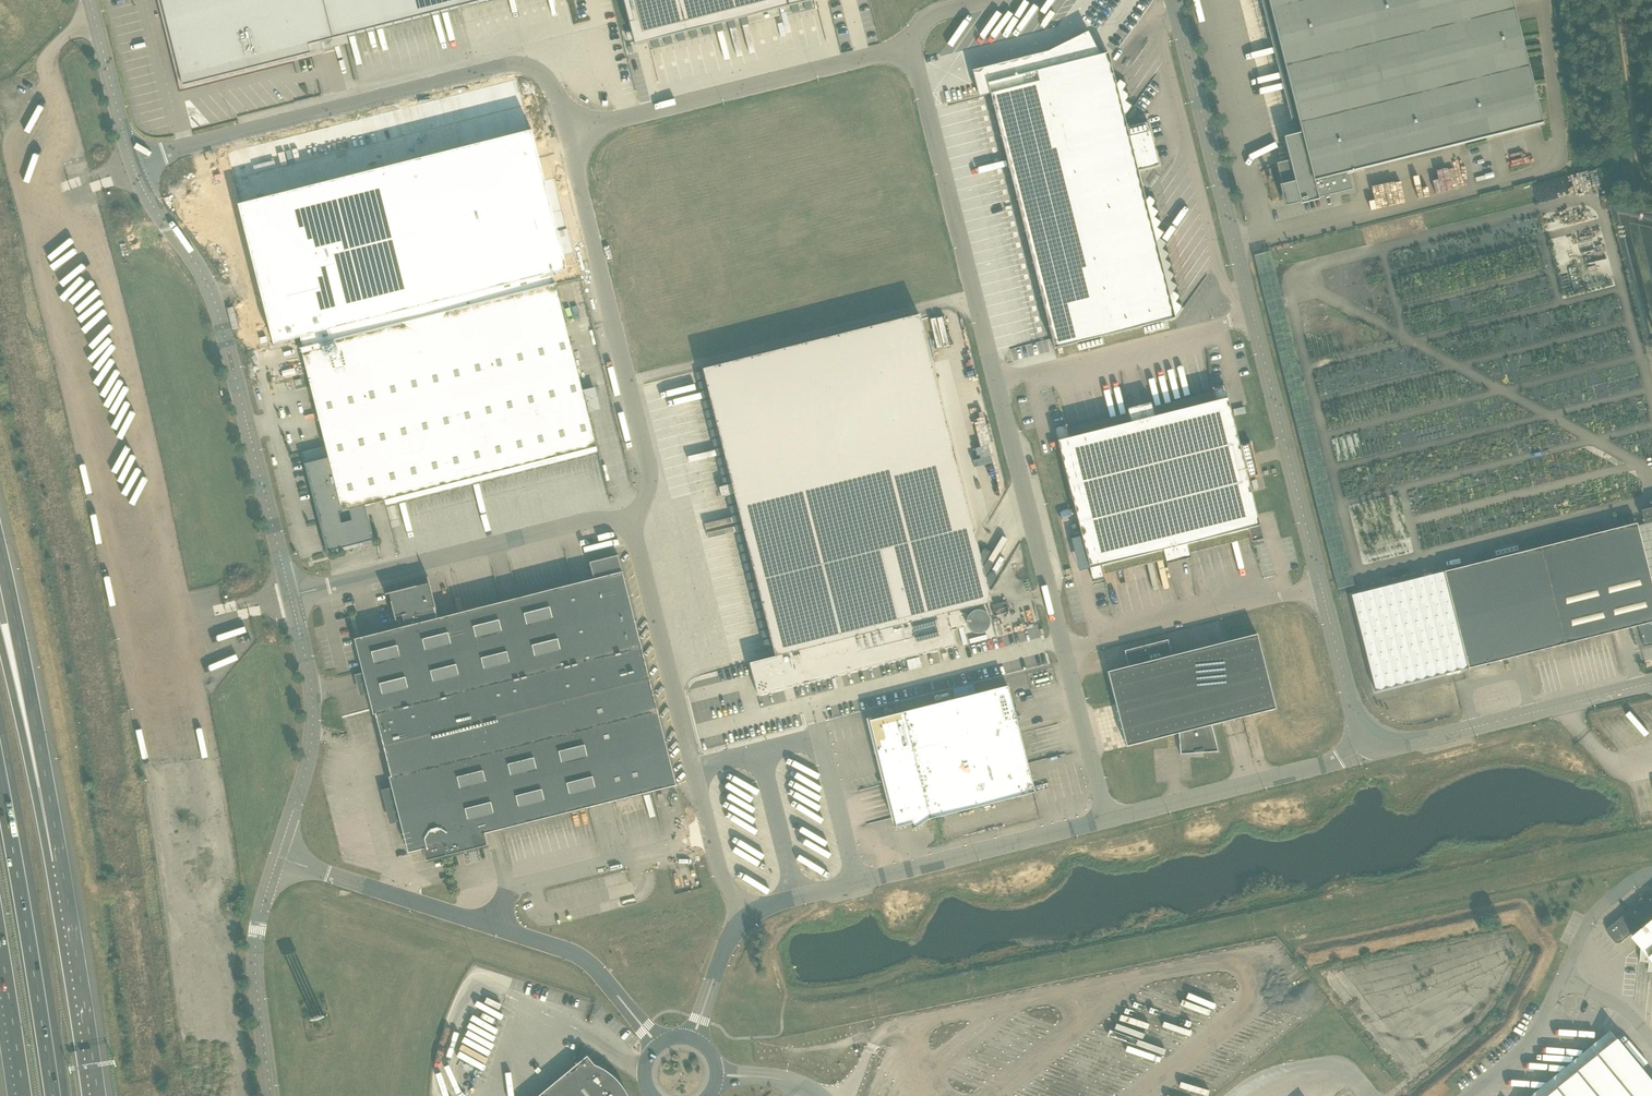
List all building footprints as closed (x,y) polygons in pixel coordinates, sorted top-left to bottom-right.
[(181,77),(183,86),(311,53),(309,45),(460,6),(485,0),(162,0),(181,77)] [(635,45),(813,0),(624,0),(635,45)] [(1301,133),(1284,137),(1290,160),(1276,163),(1282,185),(1280,185),(1285,206),(1300,202),(1301,204),(1319,199),(1319,198),(1352,189),(1348,172),(1543,123),(1512,0),(1268,0),(1301,133)] [(1108,53),(1100,55),(1093,40),(1088,31),(1048,52),(1001,63),(989,66),(980,69),(972,71),(979,97),(986,95),(990,94),(1054,349),(1175,318),(1138,170),(1159,165),(1148,122),(1127,127),(1108,53)] [(690,39),(640,51),(649,92),(653,91),(651,80),(659,78),(660,83),(664,82),(663,78),(668,77),(667,69),(661,71),(657,54),(673,50),(673,48),(691,44),(690,39)] [(386,506),(598,453),(611,449),(616,468),(632,463),(608,364),(578,373),(577,369),(555,285),(548,287),(546,275),(565,270),(530,131),(239,204),(274,343),(303,336),(306,348),(301,349),(326,446),(302,452),(328,556),(330,556),(328,552),(374,540),(365,505),(385,501),(386,506)] [(735,497),(775,657),(750,663),(758,696),(955,646),(952,630),(947,613),(959,610),(969,608),(992,602),(919,315),(703,370),(732,486),(720,490),(722,500),(735,497)] [(1027,324),(1030,334),(1022,336),(1020,328),(1020,327),(1019,320),(1009,323),(1010,327),(1013,326),(1015,334),(1017,343),(1038,338),(1034,322),(1027,324)] [(1129,414),(1068,429),(1067,424),(1066,425),(1055,428),(1093,581),(1104,579),(1105,579),(1104,574),(1165,559),(1166,564),(1190,558),(1189,553),(1250,538),(1251,542),(1252,542),(1263,539),(1248,478),(1259,475),(1251,443),(1240,446),(1224,385),(1213,388),(1212,388),(1213,392),(1152,408),(1151,403),(1127,409),(1129,414)] [(1617,631),(1629,628),(1638,626),(1644,646),(1651,644),(1651,507),(1651,508),(1641,510),(1644,524),(1637,525),(1636,523),(1444,572),(1444,573),(1468,668),(1469,668),(1487,664),(1490,663),(1511,658),(1522,655),(1600,635),(1617,631)] [(409,853),(424,849),(443,844),(446,856),(476,848),(477,855),(478,855),(473,836),(676,785),(618,555),(590,562),(592,573),(589,574),(591,580),(438,619),(436,610),(437,609),(430,583),(386,594),(386,595),(389,594),(391,601),(391,602),(396,621),(397,620),(396,617),(402,615),(405,627),(355,639),(374,715),(376,714),(392,777),(390,777),(409,853)] [(971,621),(971,622),(971,623),(971,624),(971,625),(971,626),(972,626),(972,627),(972,628),(973,628),(973,629),(974,629),(974,630),(975,630),(975,631),(976,631),(976,632),(977,632),(978,633),(979,633),(980,633),(980,634),(981,634),(982,634),(983,634),(984,634),(985,634),(986,634),(987,633),(988,633),(989,633),(989,632),(990,632),(991,632),(991,631),(992,631),(992,630),(993,630),(993,629),(994,628),(994,627),(995,627),(995,626),(995,625),(995,624),(996,624),(996,623),(996,622),(996,621),(996,620),(996,619),(995,618),(995,617),(995,616),(994,616),(994,615),(994,614),(993,614),(993,613),(992,613),(992,612),(991,612),(991,611),(990,611),(989,610),(988,610),(987,609),(986,609),(985,609),(984,609),(983,609),(982,609),(981,609),(980,609),(979,609),(979,610),(978,610),(977,610),(977,611),(976,611),(976,612),(975,612),(974,613),(973,614),(973,615),(972,615),(972,616),(972,617),(971,617),(971,618),(971,619),(971,620),(971,621)] [(947,613),(952,630),(963,627),(959,610),(947,613)] [(1168,640),(1125,651),(1129,667),(1108,672),(1126,746),(1179,733),(1180,754),(1218,752),(1218,751),(1212,725),(1276,709),(1257,634),(1172,656),(1168,640)] [(1035,792),(1027,763),(1008,686),(880,718),(886,742),(882,743),(886,759),(891,758),(896,781),(906,818),(895,821),(896,827),(913,823),(915,827),(913,828),(914,829),(929,819),(1035,792)] [(1651,892),(1608,928),(1608,933),(1616,943),(1621,943),(1632,933),(1635,936),(1633,937),(1642,947),(1641,961),(1650,962),(1649,971),(1651,972),(1651,892)] [(1616,1039),(1547,1095),(1651,1095),(1651,1083),(1616,1039)] [(628,1095),(627,1093),(625,1090),(624,1088),(623,1086),(621,1084),(620,1083),(618,1081),(615,1078),(612,1075),(609,1072),(605,1070),(601,1067),(599,1066),(595,1065),(587,1056),(538,1095),(629,1095),(628,1095)]
